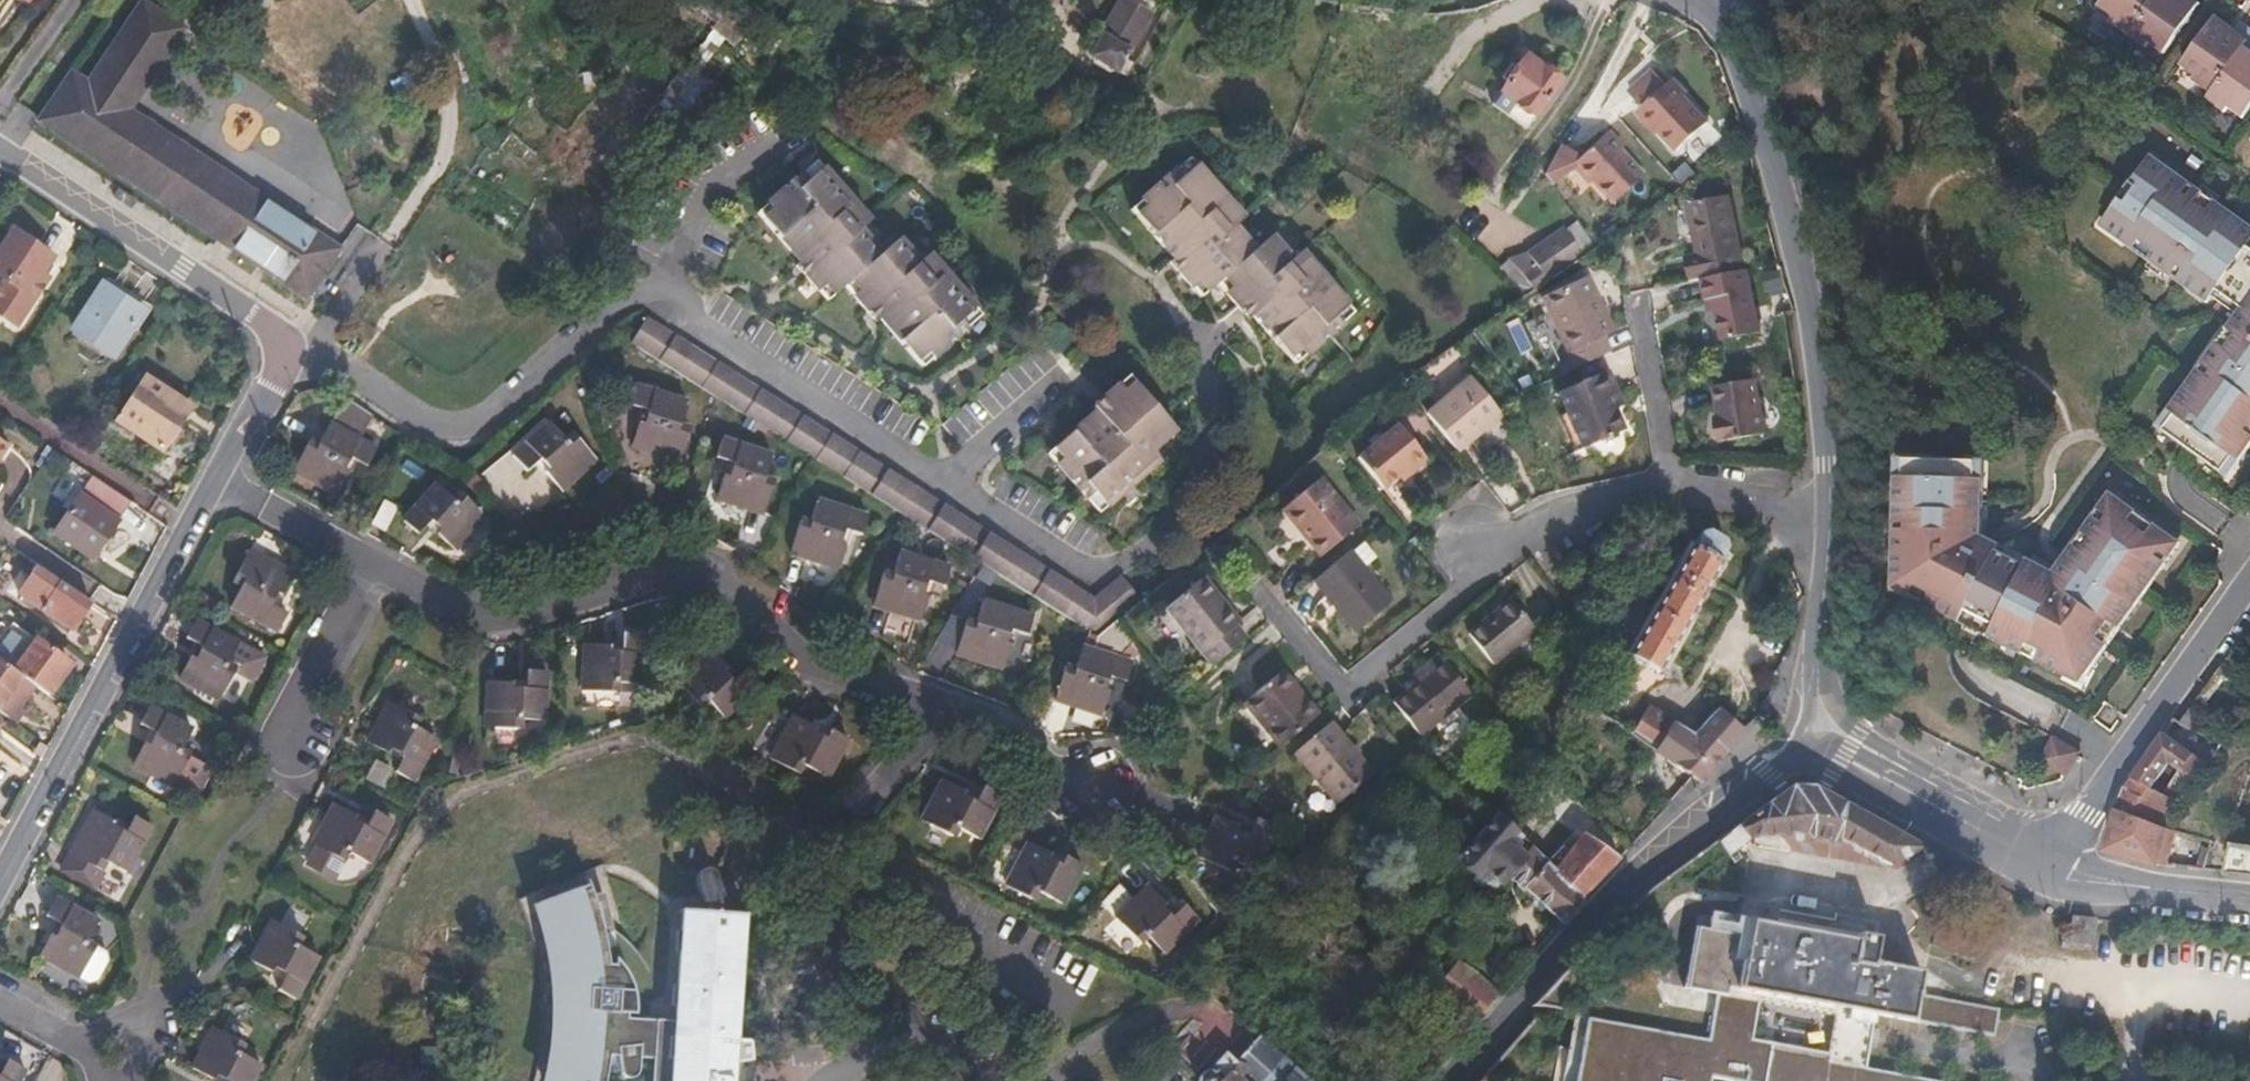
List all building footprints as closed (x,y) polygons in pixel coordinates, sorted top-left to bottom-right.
[(28,4),(31,0),(9,0),(25,11),(28,4)] [(306,298),(339,247),(178,139),(128,108),(182,24),(147,0),(143,0),(89,80),(74,70),(40,120),(306,298)] [(117,0),(95,0),(90,8),(105,18),(117,0)] [(697,8),(715,19),(722,7),(710,0),(702,0),(697,8)] [(1128,2),(1124,0),(1123,0),(1091,57),(1115,71),(1151,5),(1143,0),(1128,0),(1128,2)] [(2194,0),(2100,0),(2098,3),(2112,13),(2109,18),(2146,44),(2149,40),(2164,50),(2198,3),(2194,0)] [(2239,19),(2233,28),(2214,14),(2180,63),(2195,73),(2192,78),(2210,90),(2206,96),(2225,109),(2228,104),(2243,115),(2249,105),(2249,26),(2239,19)] [(729,93),(699,70),(722,39),(711,31),(666,89),(707,121),(729,93)] [(1532,117),(1559,79),(1527,54),(1515,71),(1509,66),(1501,79),(1506,83),(1499,92),(1532,117)] [(1706,124),(1669,83),(1666,86),(1653,71),(1628,96),(1637,105),(1641,109),(1637,113),(1675,152),(1677,152),(1698,133),(1706,124)] [(1640,178),(1602,139),(1581,158),(1576,153),(1562,147),(1545,178),(1552,189),(1555,186),(1577,174),(1609,206),(1640,178)] [(1191,154),(1177,166),(1141,199),(1130,209),(1172,255),(1169,259),(1175,266),(1203,295),(1218,282),(1243,308),(1250,316),(1255,314),(1258,316),(1301,363),(1346,320),(1359,307),(1304,247),(1295,254),(1272,231),(1256,245),(1235,222),(1245,213),(1197,163),(1191,154)] [(2176,172),(2172,178),(2147,160),(2131,182),(2137,185),(2126,201),(2120,196),(2105,218),(2130,235),(2126,241),(2181,280),(2184,276),(2238,312),(2217,341),(2223,345),(2211,363),(2205,358),(2177,399),(2182,402),(2164,428),(2186,443),(2190,436),(2206,447),(2201,455),(2223,470),(2240,445),(2246,449),(2249,443),(2249,225),(2176,172)] [(925,369),(935,360),(970,329),(983,318),(930,255),(923,262),(916,257),(901,240),(883,254),(863,231),(872,223),(820,163),(760,212),(803,262),(798,266),(801,270),(829,302),(847,287),(872,315),(880,323),(884,321),(925,369)] [(1742,274),(1727,201),(1688,207),(1696,257),(1684,260),(1689,285),(1742,274)] [(1541,286),(1591,252),(1575,229),(1539,254),(1546,265),(1533,273),(1541,286)] [(45,277),(40,273),(51,256),(12,230),(0,248),(0,276),(4,279),(0,286),(0,315),(14,324),(45,277)] [(1701,285),(1705,303),(1707,315),(1716,313),(1721,343),(1758,336),(1748,275),(1701,285)] [(1617,333),(1593,281),(1549,301),(1578,371),(1615,356),(1608,338),(1617,333)] [(110,356),(140,309),(102,283),(72,330),(110,356)] [(887,467),(646,315),(630,341),(871,493),(887,467)] [(1625,406),(1619,391),(1611,373),(1563,393),(1585,449),(1625,431),(1618,411),(1625,406)] [(1180,430),(1139,383),(1133,375),(1121,386),(1101,402),(1096,406),(1100,412),(1053,452),(1090,496),(1102,512),(1166,459),(1158,449),(1180,430)] [(175,429),(189,408),(144,378),(115,421),(161,450),(175,429)] [(1461,456),(1478,443),(1506,421),(1474,380),(1429,416),(1461,456)] [(1762,435),(1754,382),(1712,390),(1717,421),(1714,422),(1713,423),(1717,444),(1762,435)] [(680,460),(690,426),(680,423),(684,402),(636,386),(631,403),(649,409),(645,422),(639,421),(633,446),(680,460)] [(343,471),(349,461),(366,469),(375,450),(360,442),(373,418),(345,400),(319,450),(304,443),(289,471),(337,496),(348,474),(343,471)] [(564,487),(597,457),(576,435),(569,442),(552,425),(516,455),(528,468),(541,458),(550,468),(548,471),(564,487)] [(1408,487),(1419,478),(1433,467),(1403,428),(1361,461),(1368,472),(1387,495),(1403,481),(1408,487)] [(764,510),(774,478),(765,475),(771,453),(723,437),(717,455),(734,461),(730,475),(725,474),(718,497),(764,510)] [(2120,626),(2162,566),(2157,563),(2174,538),(2153,521),(2149,527),(2133,517),(2138,511),(2116,495),(2099,521),(2092,516),(2066,554),(2078,562),(2068,578),(2028,557),(2025,564),(1996,549),(1990,558),(1973,549),(1973,534),(1981,521),(1982,489),(1976,488),(1976,459),(1949,458),(1949,466),(1930,465),(1930,458),(1904,457),(1904,486),(1897,486),(1894,576),(1913,586),(1910,593),(1961,620),(1967,608),(1995,623),(1989,634),(2063,672),(2067,664),(2085,675),(2108,642),(2103,638),(2114,622),(2120,626)] [(871,493),(894,509),(902,514),(941,537),(1088,630),(1094,633),(1098,632),(1099,635),(1122,620),(1142,603),(1123,580),(1097,598),(887,467),(871,493)] [(92,558),(128,501),(91,476),(54,531),(54,533),(92,558)] [(1323,480),(1290,507),(1285,511),(1323,557),(1361,527),(1323,480)] [(839,540),(844,527),(861,532),(867,514),(817,495),(809,520),(798,516),(788,546),(838,565),(846,544),(839,540)] [(371,523),(384,530),(397,505),(383,498),(371,523)] [(465,555),(488,514),(460,500),(455,510),(434,499),(410,539),(426,547),(434,532),(446,538),(451,540),(448,545),(465,555)] [(1661,672),(1721,559),(1720,557),(1726,545),(1724,539),(1706,529),(1698,532),(1694,541),(1691,541),(1646,623),(1628,653),(1661,672)] [(1358,634),(1395,606),(1365,568),(1376,559),(1364,544),(1316,582),(1358,634)] [(273,606),(279,592),(284,595),(295,573),(250,549),(233,581),(241,586),(231,606),(279,632),(289,614),(273,606)] [(920,593),(925,580),(943,587),(950,567),(900,549),(891,573),(883,571),(872,601),(918,618),(926,596),(920,593)] [(78,620),(89,602),(34,565),(15,593),(68,629),(75,618),(78,620)] [(1245,617),(1209,573),(1203,578),(1170,607),(1215,661),(1217,664),(1251,637),(1240,623),(1245,617)] [(1003,641),(1008,628),(1025,635),(1032,616),(985,598),(976,622),(967,619),(956,652),(999,667),(1007,644),(1003,641)] [(1491,666),(1534,633),(1510,602),(1466,636),(1491,666)] [(1105,686),(1111,673),(1128,680),(1136,661),(1123,656),(1139,642),(1122,620),(1099,635),(1095,645),(1090,643),(1080,669),(1070,665),(1058,695),(1100,711),(1110,689),(1105,686)] [(251,683),(264,657),(198,622),(188,640),(204,648),(200,655),(197,662),(190,658),(178,680),(219,700),(232,673),(251,683)] [(17,636),(10,632),(0,646),(0,657),(35,684),(48,694),(59,678),(55,676),(65,662),(21,630),(17,636)] [(644,683),(645,653),(647,636),(626,634),(624,653),(613,652),(613,647),(588,646),(585,691),(620,693),(621,684),(642,684),(644,683)] [(731,684),(722,674),(726,669),(709,651),(678,680),(705,710),(712,704),(725,718),(760,686),(746,671),(731,684)] [(1439,654),(1425,665),(1410,678),(1415,686),(1392,703),(1418,735),(1471,693),(1439,654)] [(35,684),(0,657),(0,710),(11,719),(35,684)] [(546,722),(549,672),(530,672),(528,689),(515,687),(515,683),(493,682),(489,729),(522,730),(523,721),(546,722)] [(1319,717),(1296,689),(1283,672),(1278,678),(1244,705),(1279,748),(1319,717)] [(1700,783),(1770,691),(1744,678),(1718,706),(1714,709),(1713,713),(1695,733),(1671,720),(1654,753),(1700,783)] [(435,738),(414,727),(419,718),(389,703),(368,741),(388,753),(391,748),(403,755),(394,772),(412,781),(435,738)] [(1654,753),(1671,720),(1655,711),(1646,707),(1627,735),(1635,740),(1646,748),(1654,753)] [(180,752),(192,730),(149,708),(140,728),(155,735),(150,746),(145,743),(133,766),(174,787),(175,786),(189,794),(198,789),(209,769),(189,760),(190,758),(180,752)] [(831,779),(850,741),(831,732),(827,740),(814,734),(817,729),(797,718),(774,763),(798,776),(804,766),(831,779)] [(1375,775),(1333,723),(1295,754),(1337,807),(1373,778),(1375,775)] [(2214,761),(2166,733),(2144,764),(2165,777),(2177,759),(2189,766),(2206,775),(2214,761)] [(2066,770),(2077,751),(2056,739),(2054,741),(2044,759),(2066,770)] [(1639,759),(1646,748),(1635,740),(1634,744),(1628,752),(1639,759)] [(2176,829),(2206,775),(2189,766),(2178,784),(2165,777),(2144,764),(2130,785),(2121,810),(2176,829)] [(979,841),(1001,798),(983,788),(975,804),(965,799),(968,793),(945,782),(923,823),(955,840),(960,832),(979,841)] [(1922,848),(1843,804),(1814,789),(1806,788),(1791,788),(1716,844),(1730,857),(1749,843),(1805,835),(1810,841),(1832,845),(1841,840),(1891,868),(1922,848)] [(372,859),(393,817),(375,808),(367,825),(352,817),(354,813),(336,804),(316,842),(320,844),(311,863),(338,876),(352,850),(372,859)] [(2171,865),(2183,831),(2176,829),(2121,810),(2108,848),(2111,852),(2171,865)] [(95,811),(71,855),(61,872),(97,890),(103,876),(102,871),(107,864),(126,875),(151,827),(133,818),(125,834),(119,830),(114,828),(115,822),(95,811)] [(1255,868),(1272,822),(1256,816),(1250,834),(1236,828),(1237,822),(1217,814),(1200,859),(1229,870),(1233,860),(1255,868)] [(1499,884),(1530,846),(1515,836),(1515,834),(1501,820),(1496,816),(1460,855),(1455,859),(1476,878),(1483,870),(1499,884)] [(1582,898),(1629,850),(1597,818),(1559,868),(1582,898)] [(2234,841),(2228,873),(2249,876),(2249,843),(2234,841)] [(1060,903),(1080,867),(1063,858),(1059,867),(1046,860),(1048,856),(1027,845),(1004,889),(1030,902),(1036,891),(1060,903)] [(1582,898),(1559,868),(1551,859),(1530,846),(1499,884),(1502,886),(1508,877),(1523,890),(1526,888),(1561,923),(1582,898)] [(732,1057),(750,1058),(751,1039),(736,1037),(745,912),(682,906),(680,926),(684,927),(682,948),(679,948),(677,981),(679,981),(678,1002),(674,1002),(673,1016),(629,1013),(629,1008),(636,1008),(636,991),(630,976),(616,954),(614,961),(612,962),(611,961),(602,920),(590,880),(525,897),(532,917),(537,935),(542,960),(546,998),(545,1020),(542,1059),(537,1080),(602,1080),(603,1073),(619,1065),(622,1070),(626,1072),(634,1068),(638,1052),(650,1053),(648,1080),(731,1080),(732,1057)] [(1165,953),(1199,919),(1183,903),(1171,917),(1161,908),(1165,903),(1147,886),(1134,900),(1119,884),(1099,903),(1114,918),(1118,919),(1140,945),(1149,936),(1165,953)] [(106,953),(95,948),(87,943),(97,922),(56,901),(47,918),(62,926),(55,939),(49,935),(39,955),(80,978),(90,982),(98,980),(108,961),(106,953)] [(319,954),(300,943),(304,934),(274,918),(263,939),(252,959),(272,970),(275,964),(287,970),(278,987),(296,997),(319,954)] [(1865,1070),(1874,1016),(1939,1027),(1940,1025),(1994,1034),(1999,1007),(1917,993),(1921,972),(1873,963),(1869,958),(1867,958),(1863,959),(1862,961),(1855,960),(1858,939),(1748,919),(1746,941),(1737,940),(1737,936),(1700,930),(1691,979),(1717,983),(1707,1042),(1586,1020),(1575,1080),(1709,1080),(1715,1080),(1928,1080),(1865,1070)] [(2096,946),(2099,922),(2071,919),(2069,943),(2096,946)] [(1496,997),(1458,966),(1436,992),(1473,1023),(1496,997)] [(1554,1017),(1570,976),(1564,973),(1529,1008),(1554,1017)] [(240,1053),(244,1043),(213,1025),(198,1053),(191,1067),(212,1079),(215,1073),(227,1079),(226,1080),(251,1080),(260,1063),(240,1053)] [(1247,1027),(1210,1070),(1205,1067),(1194,1080),(1310,1080),(1247,1027)] [(26,1069),(7,1060),(0,1075),(0,1080),(20,1080),(26,1069)]
